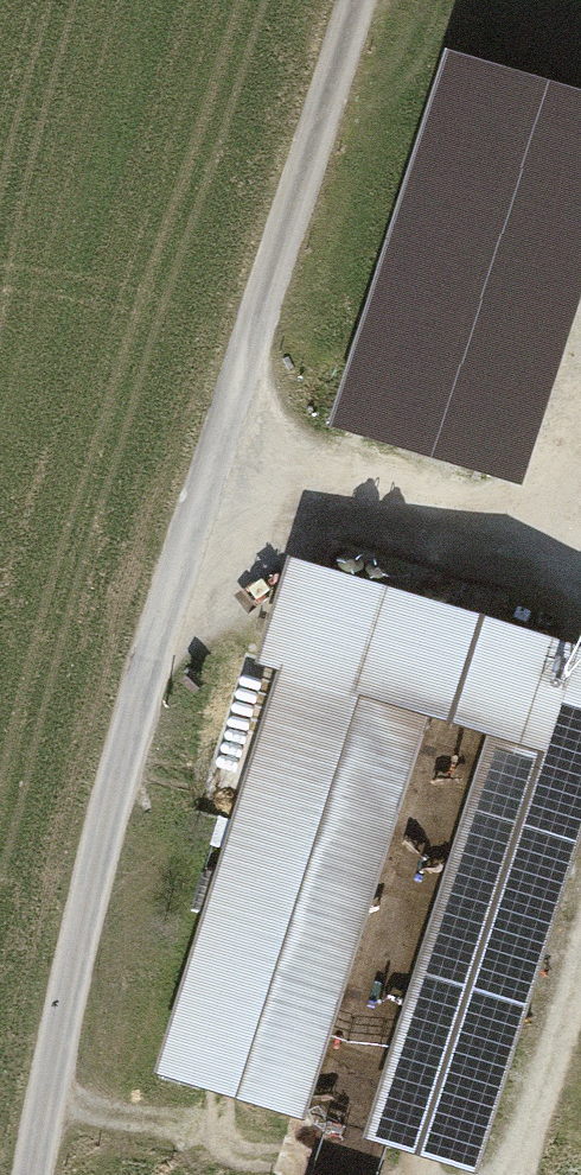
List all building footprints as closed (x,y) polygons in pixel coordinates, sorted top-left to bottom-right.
[(539,497),(580,351),(580,95),(452,58),(342,440),(539,497)] [(160,1084),(310,1129),(432,727),(491,745),(367,1155),(434,1174),(484,1174),(580,855),(580,660),(292,572),(260,678),(281,684),(160,1084)]
